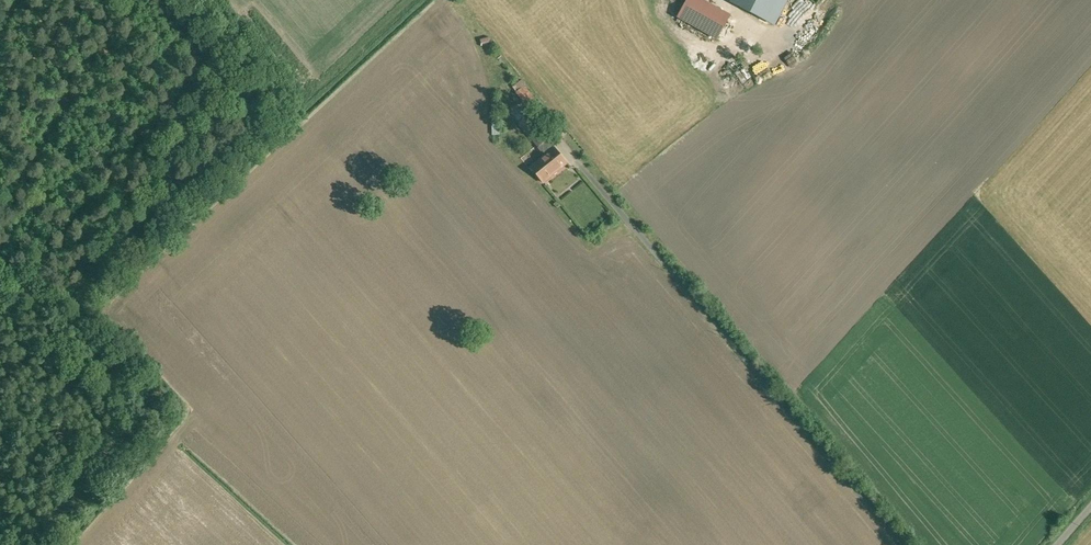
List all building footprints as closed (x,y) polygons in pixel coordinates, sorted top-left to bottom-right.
[(702,0),(695,0),(681,20),(722,44),(736,19),(702,0)] [(735,6),(763,21),(774,0),(738,0),(735,6)] [(515,93),(528,109),(531,106),(548,127),(556,120),(539,100),(536,102),(523,86),(515,93)] [(538,147),(548,139),(529,115),(519,123),(538,147)] [(567,163),(548,139),(538,147),(545,155),(531,167),(543,182),(567,163)]
